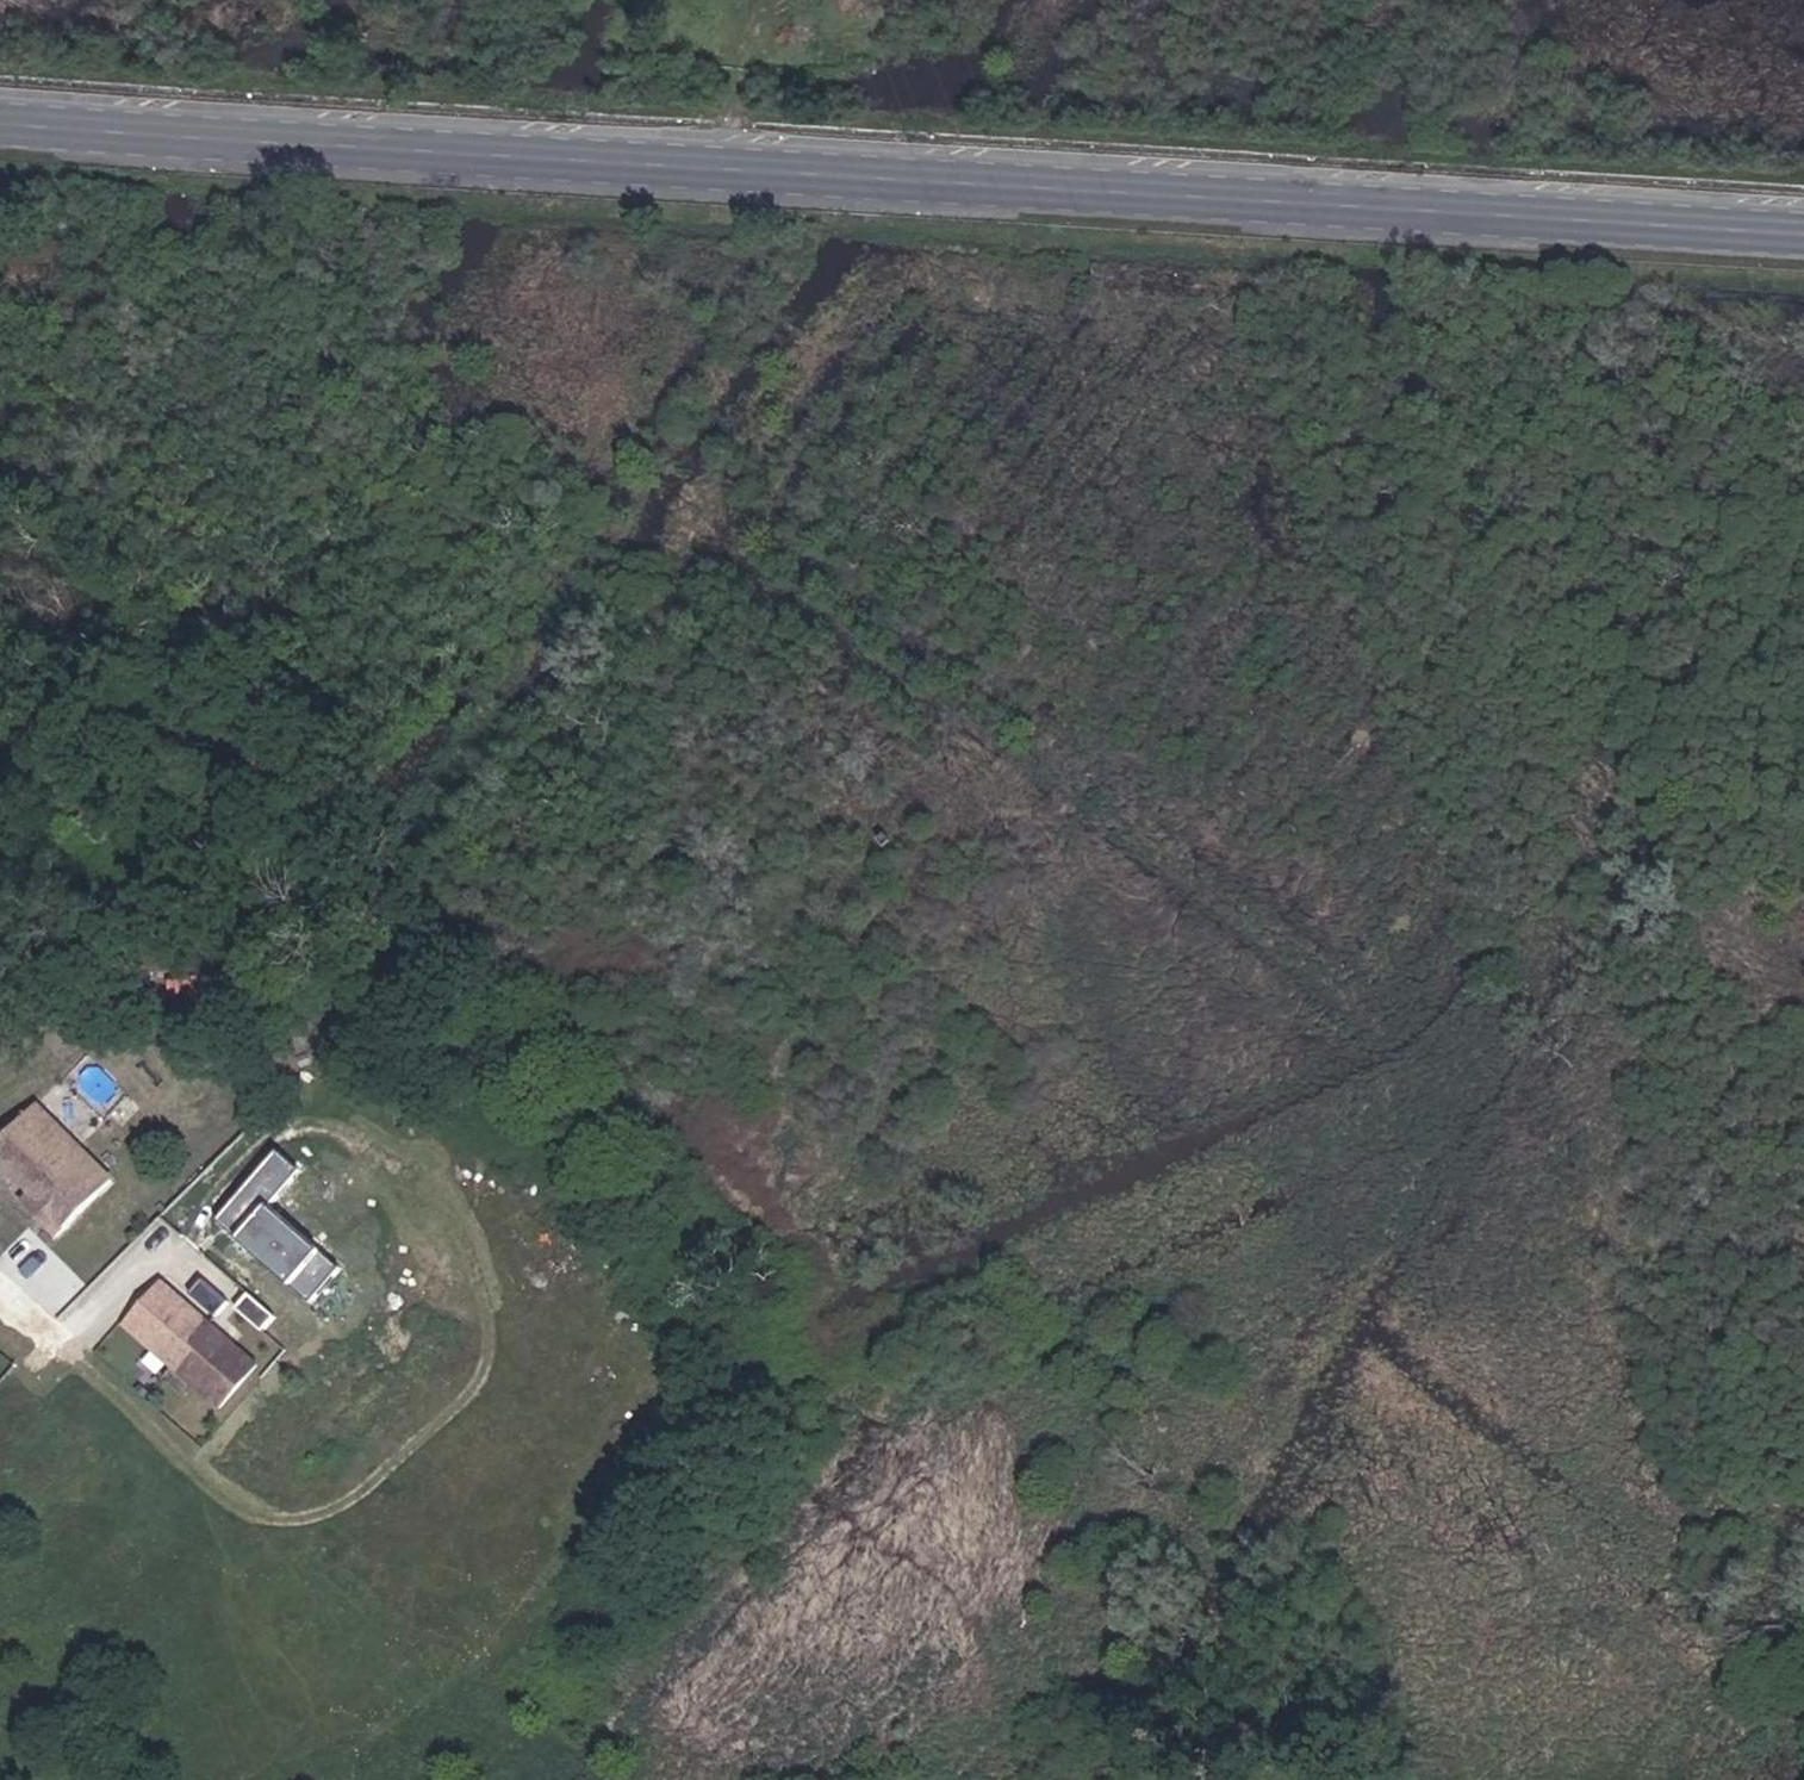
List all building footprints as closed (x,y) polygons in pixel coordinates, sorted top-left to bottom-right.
[(87,1128),(54,1094),(39,1108),(72,1142),(78,1137),(87,1128)] [(87,1128),(78,1137),(72,1142),(39,1108),(29,1117),(0,1146),(0,1158),(22,1181),(28,1176),(33,1181),(28,1187),(36,1195),(26,1205),(62,1242),(132,1174),(87,1128)] [(337,1269),(265,1207),(295,1172),(271,1152),(211,1222),(307,1304),(337,1269)] [(224,1304),(197,1281),(184,1295),(211,1318),(224,1304)] [(252,1366),(157,1285),(120,1328),(215,1409),(252,1366)] [(270,1318),(243,1295),(231,1310),(257,1333),(270,1318)]
